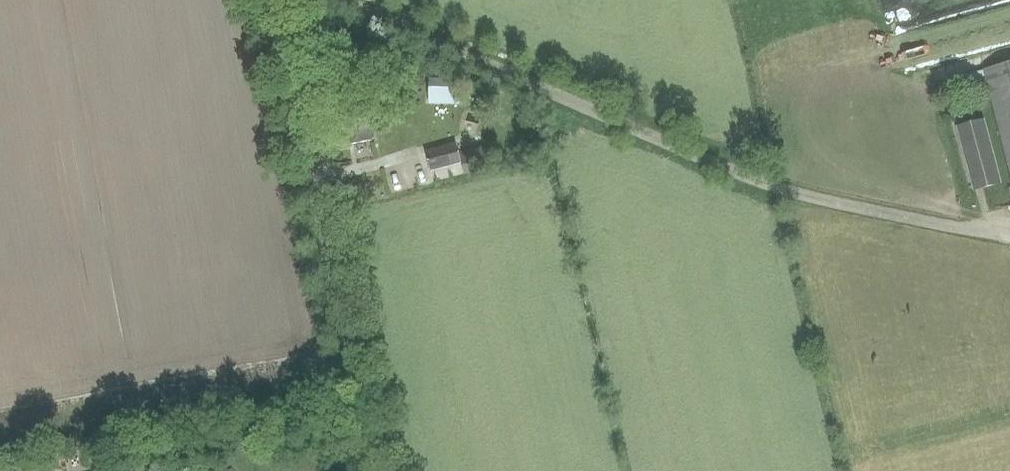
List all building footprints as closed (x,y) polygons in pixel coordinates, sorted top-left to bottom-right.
[(884,13),(921,0),(879,0),(884,13)] [(982,69),(1009,178),(1009,62),(982,69)] [(459,80),(429,80),(428,93),(459,94),(459,80)] [(332,121),(335,120),(340,148),(371,141),(365,112),(357,114),(353,93),(336,96),(338,104),(329,106),(332,121)] [(957,128),(974,191),(1000,184),(983,121),(957,128)] [(455,142),(425,152),(430,170),(460,161),(465,175),(493,167),(486,144),(458,152),(455,142)]
